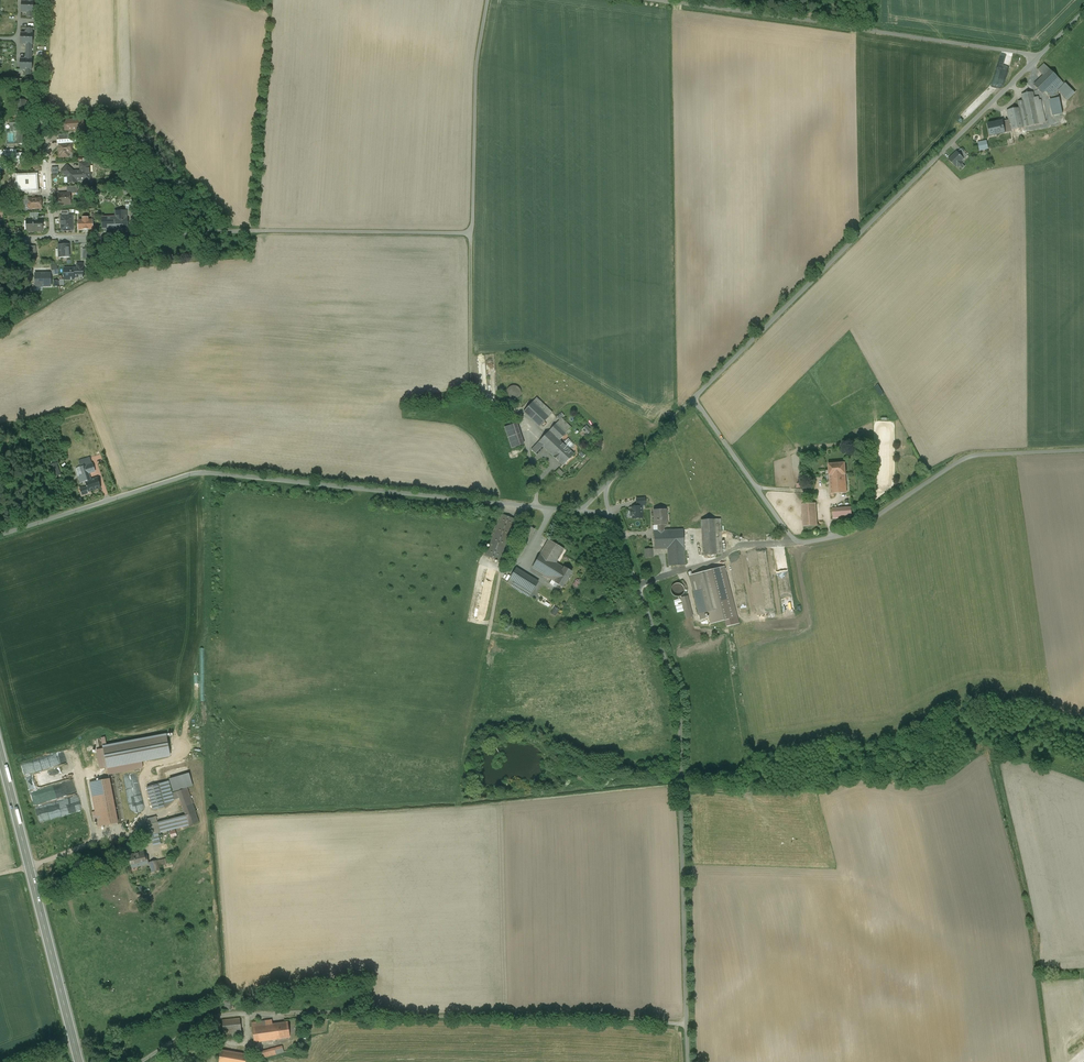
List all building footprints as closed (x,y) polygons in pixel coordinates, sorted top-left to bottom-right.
[(34,7),(22,7),(22,12),(27,12),(27,17),(33,17),(33,12),(34,12),(34,7)] [(32,28),(27,28),(27,33),(21,33),(21,38),(33,38),(33,33),(32,33),(32,28)] [(33,38),(21,38),(21,44),(26,44),(26,51),(32,51),(32,44),(33,44),(33,38)] [(32,51),(26,51),(26,58),(20,58),(20,64),(32,64),(32,58),(32,51)] [(32,64),(20,64),(20,70),(26,70),(26,75),(32,75),(32,70),(32,64)] [(1045,64),(1038,70),(1044,75),(1050,69),(1045,64)] [(1044,75),(1034,85),(1042,93),(1058,78),(1050,69),(1044,75)] [(1069,101),(1078,93),(1068,83),(1059,91),(1069,101)] [(1033,92),(1022,94),(1023,100),(1034,98),(1033,92)] [(1059,96),(1049,98),(1052,115),(1062,113),(1059,96)] [(1044,123),(1038,97),(1034,98),(1040,124),(1044,123)] [(1034,98),(1023,100),(1027,117),(1022,118),(1024,127),(1040,124),(1034,98)] [(1023,100),(1018,101),(1020,108),(1022,118),(1027,117),(1023,100)] [(1020,108),(1007,110),(1010,123),(1011,130),(1012,130),(1024,127),(1022,118),(1020,108)] [(84,120),(65,121),(65,131),(77,130),(77,129),(85,128),(84,120)] [(1003,121),(990,124),(991,130),(992,135),(1005,132),(1003,124),(1003,121)] [(28,131),(23,131),(23,122),(13,123),(10,123),(10,132),(14,132),(18,132),(18,144),(28,144),(28,131)] [(1010,123),(1003,124),(1005,132),(1012,131),(1012,130),(1011,130),(1010,123)] [(981,129),(978,149),(988,151),(991,130),(981,129)] [(10,132),(6,132),(7,145),(18,144),(18,132),(14,132),(10,132)] [(71,145),(60,145),(60,146),(60,151),(60,157),(68,157),(68,152),(71,152),(71,145)] [(968,156),(961,149),(957,152),(964,159),(963,159),(964,160),(968,156)] [(0,151),(0,155),(6,155),(6,159),(18,158),(18,154),(17,154),(16,150),(0,151)] [(957,152),(955,155),(954,154),(949,160),(956,166),(957,165),(959,167),(962,163),(961,161),(963,159),(964,159),(957,152)] [(25,153),(18,154),(18,158),(18,162),(26,162),(25,153)] [(72,171),(68,166),(63,172),(67,176),(72,171)] [(90,166),(81,166),(81,172),(73,172),(72,171),(67,176),(69,177),(69,183),(70,183),(70,184),(72,184),(72,183),(77,183),(77,181),(89,180),(89,177),(90,177),(92,176),(91,174),(90,173),(90,166)] [(68,194),(59,194),(59,205),(60,205),(62,206),(64,206),(66,205),(71,204),(71,200),(69,198),(68,194)] [(134,200),(134,197),(127,198),(128,203),(127,203),(127,207),(137,206),(136,200),(134,200)] [(41,199),(30,199),(30,204),(29,205),(29,207),(30,208),(30,209),(42,208),(41,199)] [(138,207),(129,207),(129,216),(138,216),(138,207)] [(119,219),(110,220),(110,218),(103,218),(103,229),(128,228),(127,212),(118,212),(119,219)] [(72,216),(62,217),(62,230),(72,230),(72,216)] [(88,218),(83,218),(83,221),(79,221),(79,230),(93,229),(93,221),(88,221),(88,218)] [(42,220),(27,220),(27,232),(42,231),(42,220)] [(69,245),(59,245),(59,258),(69,257),(69,245)] [(64,269),(64,280),(74,280),(74,277),(83,277),(83,264),(77,264),(78,268),(64,269)] [(53,285),(46,286),(48,294),(59,292),(57,287),(56,287),(55,283),(53,283),(53,285)] [(521,396),(521,393),(521,390),(519,388),(517,386),(514,386),(511,386),(508,388),(507,390),(506,393),(507,396),(509,399),(511,400),(514,401),(517,400),(519,398),(521,396)] [(546,407),(537,398),(533,402),(542,411),(546,407)] [(542,411),(533,402),(524,411),(540,427),(549,417),(542,411)] [(553,413),(546,407),(542,411),(549,417),(553,413)] [(571,428),(562,418),(560,420),(556,424),(566,433),(571,428)] [(517,423),(505,427),(512,448),(524,444),(517,423)] [(566,433),(556,424),(550,431),(560,440),(566,433)] [(586,426),(582,430),(587,435),(591,430),(586,426)] [(560,440),(550,431),(539,442),(544,447),(553,456),(559,461),(563,465),(574,454),(570,450),(565,445),(564,445),(563,443),(560,440)] [(574,444),(570,440),(565,445),(570,450),(574,445),(574,444)] [(539,442),(531,450),(532,450),(537,455),(544,447),(539,442)] [(845,462),(828,464),(829,475),(830,475),(845,474),(846,474),(845,462)] [(92,464),(87,466),(89,474),(95,472),(93,464),(92,464)] [(84,475),(81,467),(77,469),(82,482),(86,480),(84,475)] [(559,468),(555,473),(560,477),(564,473),(559,468)] [(91,480),(89,474),(84,475),(86,480),(87,486),(89,492),(89,491),(100,488),(101,488),(97,478),(91,480)] [(845,474),(830,475),(831,494),(847,492),(845,474)] [(87,487),(83,488),(83,489),(81,489),(82,495),(85,494),(88,493),(89,492),(87,486),(87,487)] [(636,507),(641,507),(641,505),(645,505),(645,498),(636,499),(636,507)] [(816,503),(802,504),(804,526),(817,525),(816,503)] [(636,507),(632,507),(632,510),(630,510),(631,515),(633,515),(633,518),(642,518),(641,507),(636,507)] [(851,507),(832,508),(833,518),(852,517),(851,507)] [(665,509),(654,510),(654,525),(658,525),(664,525),(666,525),(665,509)] [(515,520),(501,515),(486,557),(500,562),(515,520)] [(714,519),(701,520),(702,529),(703,555),(716,555),(716,541),(715,533),(714,519)] [(658,531),(653,531),(654,549),(667,549),(668,549),(668,530),(664,531),(658,531)] [(671,530),(668,530),(668,549),(684,548),(683,530),(671,530)] [(564,549),(549,540),(532,567),(556,581),(564,567),(556,563),(562,553),(564,549)] [(668,549),(667,549),(668,566),(685,565),(684,548),(668,549)] [(564,567),(556,581),(555,582),(563,586),(572,571),(564,567)] [(737,617),(724,567),(709,571),(718,609),(708,611),(711,623),(737,617)] [(538,582),(516,568),(510,578),(532,591),(538,582)] [(709,571),(690,576),(699,614),(708,611),(718,609),(709,571)] [(684,593),(684,590),(684,587),(682,585),(680,584),(677,583),(675,584),(673,585),(671,588),(671,590),(671,593),(673,595),(675,596),(678,597),(680,596),(682,595),(684,593)] [(687,597),(681,598),(686,618),(692,616),(687,597)] [(556,606),(551,613),(556,616),(560,609),(556,606)] [(107,769),(170,756),(166,734),(107,745),(105,738),(101,738),(107,769)] [(177,791),(187,788),(193,786),(189,773),(170,780),(174,792),(177,791)] [(110,779),(90,783),(98,826),(109,824),(118,822),(110,779)] [(168,781),(158,784),(164,807),(173,799),(171,794),(172,793),(168,781)] [(131,785),(130,782),(126,783),(128,792),(131,792),(131,793),(137,791),(135,784),(131,785)] [(158,784),(147,787),(153,810),(164,807),(158,784)] [(187,788),(177,791),(179,797),(182,804),(192,801),(187,788)] [(199,822),(192,801),(182,804),(188,820),(188,821),(189,825),(199,822)] [(156,817),(147,819),(148,825),(158,823),(156,817)] [(175,818),(158,823),(160,832),(178,827),(175,818)] [(188,820),(177,824),(179,829),(189,825),(188,821),(188,820)] [(158,823),(148,825),(150,834),(158,833),(160,832),(158,823)] [(143,851),(138,852),(138,853),(129,855),(132,866),(136,865),(137,866),(148,864),(147,857),(145,858),(143,851)] [(157,861),(149,862),(152,872),(159,870),(157,861)] [(240,1018),(222,1020),(224,1038),(242,1036),(240,1018)] [(288,1022),(264,1025),(263,1020),(251,1022),(254,1042),(290,1037),(288,1022)] [(273,1048),(259,1052),(261,1058),(275,1054),(273,1048)] [(221,1050),(219,1061),(246,1061),(247,1054),(221,1050)]
